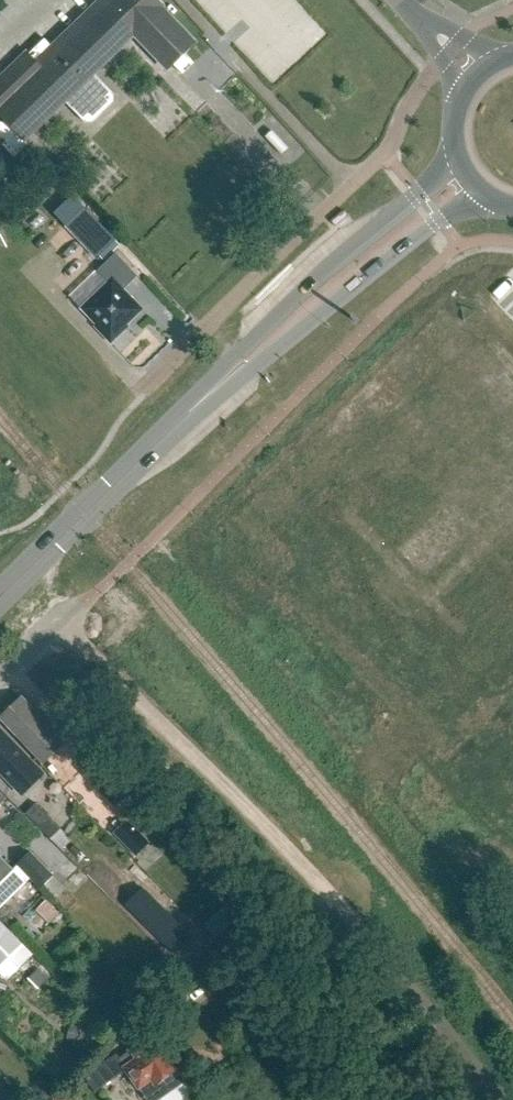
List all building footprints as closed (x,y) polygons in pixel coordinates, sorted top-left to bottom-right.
[(36,62),(26,52),(0,78),(0,143),(13,156),(26,144),(24,141),(65,102),(84,121),(92,122),(114,101),(113,93),(94,74),(135,34),(169,69),(196,43),(161,8),(163,6),(157,0),(101,0),(36,62)] [(54,225),(71,210),(55,192),(39,206),(54,225)] [(129,328),(128,326),(144,311),(124,291),(138,277),(116,254),(97,272),(108,284),(81,310),(97,326),(95,327),(112,345),(129,328)] [(464,337),(456,344),(462,351),(470,344),(464,337)] [(452,348),(444,355),(451,362),(458,355),(452,348)] [(21,699),(1,719),(44,764),(67,742),(36,710),(34,713),(21,699)] [(11,785),(22,796),(43,775),(0,730),(0,774),(11,785)] [(96,754),(79,770),(115,808),(132,791),(96,754)] [(50,839),(60,829),(36,804),(26,814),(50,839)] [(112,833),(135,856),(148,843),(125,820),(112,833)] [(74,846),(69,851),(76,857),(81,852),(74,846)] [(41,889),(53,877),(31,854),(19,866),(41,889)] [(13,872),(0,859),(0,886),(13,872)] [(48,923),(58,912),(46,900),(35,911),(48,923)] [(0,919),(0,972),(9,980),(35,954),(0,919)] [(182,928),(165,945),(180,960),(197,942),(182,928)] [(48,979),(38,969),(27,979),(37,989),(48,979)] [(93,1052),(99,1029),(79,1024),(78,1027),(71,1025),(67,1040),(73,1041),(71,1046),(93,1052)] [(153,1038),(134,1050),(133,1049),(120,1058),(119,1059),(125,1067),(126,1066),(128,1069),(149,1099),(154,1099),(182,1081),(153,1038)] [(126,1066),(125,1067),(119,1059),(120,1058),(117,1054),(84,1076),(96,1092),(128,1069),(126,1066)]
